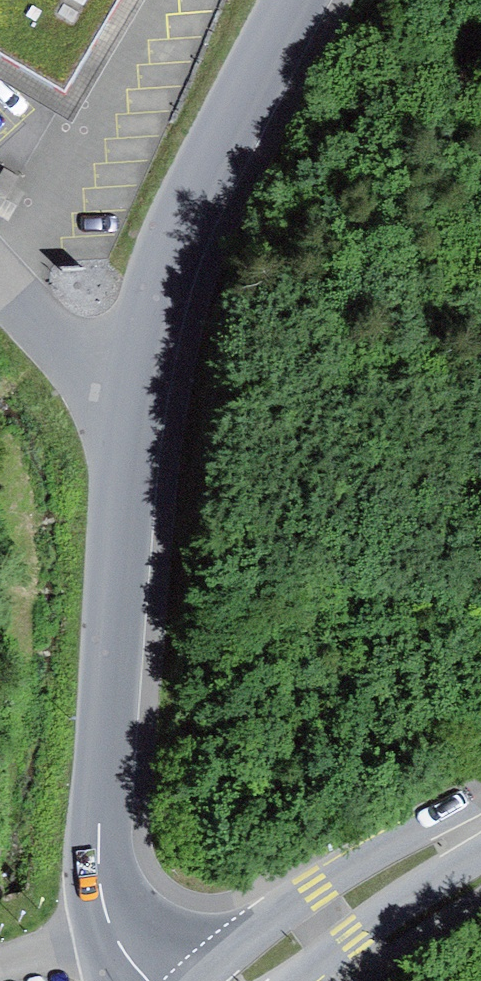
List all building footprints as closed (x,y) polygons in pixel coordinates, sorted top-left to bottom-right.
[(72,89),(124,0),(0,0),(0,47),(72,89)] [(0,47),(0,75),(73,118),(144,0),(124,0),(72,89),(0,47)]
